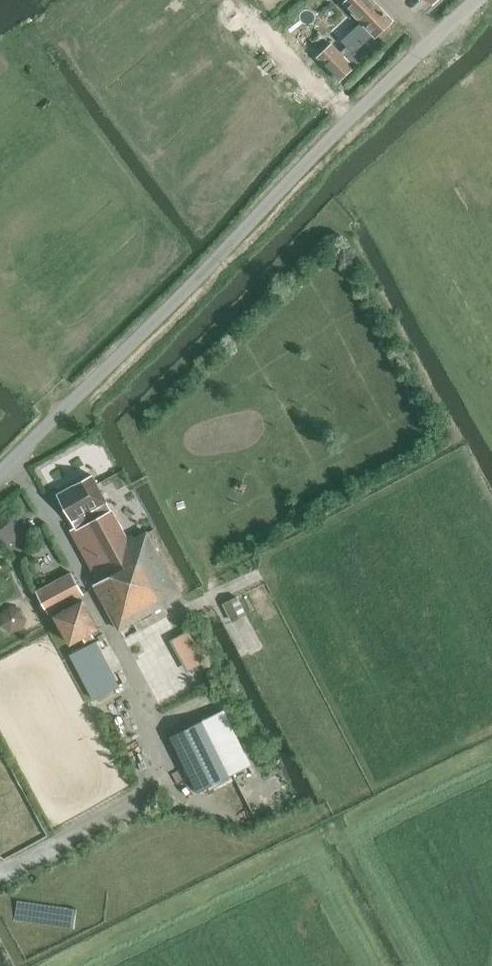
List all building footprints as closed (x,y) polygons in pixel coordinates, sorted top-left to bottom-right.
[(373,0),(346,0),(343,3),(376,38),(393,21),(373,0)] [(332,44),(317,58),(339,81),(361,60),(354,53),(347,45),(346,46),(340,52),(332,44)] [(58,495),(84,542),(92,538),(111,575),(94,584),(123,639),(137,631),(133,622),(181,596),(147,533),(129,543),(93,476),(58,495)] [(36,591),(48,613),(83,594),(72,572),(36,591)] [(237,596),(226,601),(235,619),(246,614),(237,596)] [(83,600),(55,615),(70,643),(98,628),(83,600)] [(2,612),(11,631),(30,622),(20,603),(2,612)] [(193,629),(175,637),(189,668),(207,660),(193,629)] [(171,737),(197,792),(227,778),(226,776),(246,767),(221,714),(201,724),(201,723),(171,737)]
